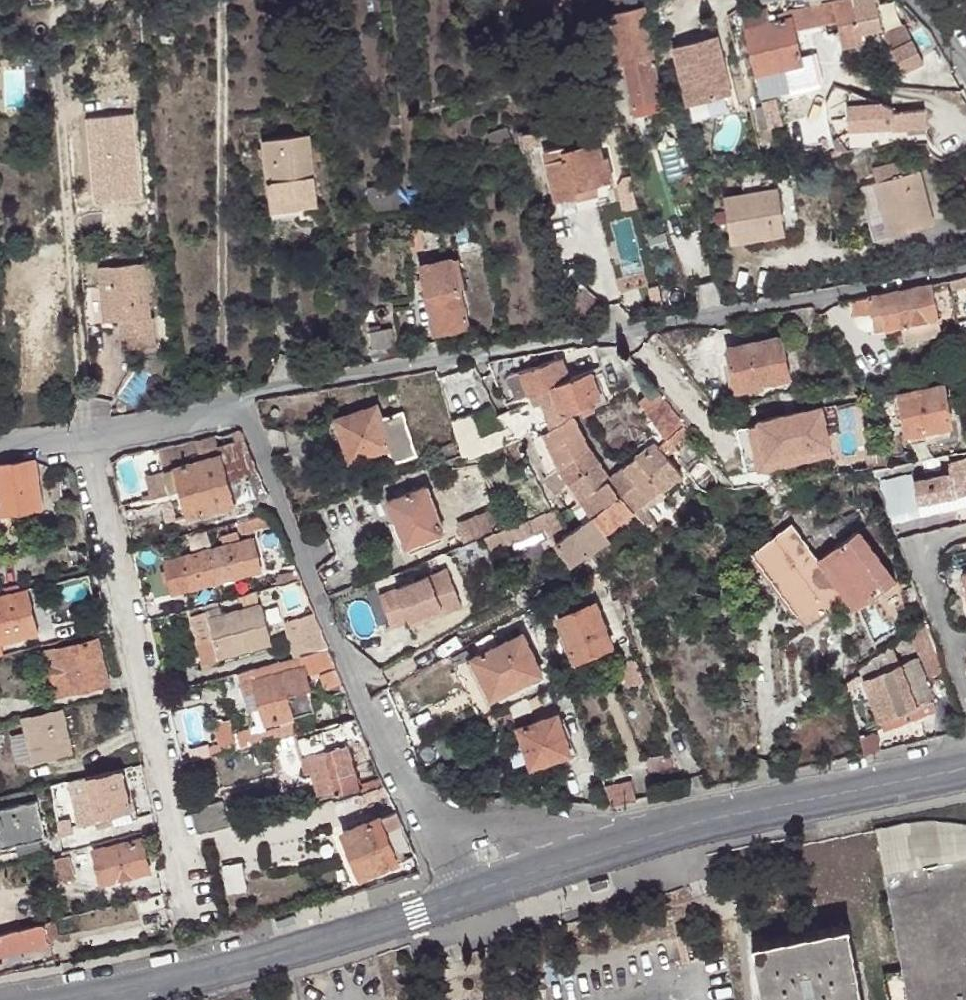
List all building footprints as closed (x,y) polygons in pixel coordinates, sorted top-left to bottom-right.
[(807,8),(811,26),(834,22),(839,49),(859,45),(857,35),(878,31),(872,0),(844,0),(807,8)] [(621,65),(650,58),(638,8),(608,14),(619,64),(621,65)] [(785,12),(786,19),(788,18),(791,31),(811,26),(807,8),(785,12)] [(764,9),(741,14),(755,76),(782,69),(800,65),(791,31),(788,18),(786,19),(782,20),(780,12),(766,16),(764,9)] [(902,28),(881,38),(899,74),(920,64),(902,28)] [(719,38),(675,49),(690,105),(733,93),(719,38)] [(652,57),(650,58),(621,65),(631,114),(662,108),(652,57)] [(755,76),(759,96),(786,90),(782,69),(755,76)] [(880,104),(848,92),(847,105),(848,130),(893,128),(893,131),(925,129),(925,111),(892,113),(892,108),(880,104)] [(731,97),(706,102),(708,113),(734,108),(731,97)] [(762,123),(787,123),(787,97),(762,97),(762,123)] [(311,133),(261,140),(270,212),(320,206),(311,133)] [(606,182),(611,180),(606,158),(601,159),(597,144),(564,151),(565,156),(547,162),(557,199),(575,195),(578,195),(578,189),(595,184),(600,183),(606,182)] [(565,156),(564,151),(545,155),(547,162),(565,156)] [(869,170),(872,182),(920,170),(917,158),(869,170)] [(962,189),(965,188),(965,169),(956,171),(962,189)] [(920,170),(872,182),(887,234),(934,224),(920,170)] [(578,195),(575,195),(576,199),(597,194),(596,191),(595,184),(578,189),(578,195)] [(730,244),(779,236),(785,235),(777,188),(724,196),(730,244)] [(453,274),(448,257),(418,264),(434,333),(466,326),(457,285),(453,274)] [(143,261),(100,264),(101,284),(104,319),(120,318),(122,347),(152,345),(149,316),(146,316),(143,261)] [(929,285),(891,293),(894,309),(898,326),(936,318),(929,285)] [(891,293),(866,296),(869,313),(879,311),(894,309),(891,293)] [(568,315),(574,321),(585,310),(569,294),(568,315)] [(879,311),(882,330),(893,327),(898,326),(894,309),(879,311)] [(879,311),(869,313),(873,332),(882,330),(879,311)] [(385,312),(365,316),(371,347),(390,343),(385,312)] [(936,318),(898,326),(893,327),(896,342),(938,332),(936,318)] [(758,372),(760,383),(786,379),(779,335),(724,344),(726,363),(731,383),(749,380),(748,374),(758,372)] [(549,384),(568,377),(559,358),(521,368),(529,391),(549,384)] [(529,391),(521,368),(507,373),(514,397),(529,391)] [(560,413),(578,407),(598,398),(590,371),(568,377),(549,384),(554,395),(558,406),(560,413)] [(724,390),(760,383),(758,372),(748,374),(749,380),(731,383),(724,384),(724,390)] [(514,397),(505,401),(509,411),(526,429),(540,423),(552,418),(560,413),(558,406),(554,395),(549,384),(529,391),(514,397)] [(931,437),(948,433),(940,385),(895,393),(904,441),(931,437)] [(662,436),(681,424),(651,386),(634,400),(659,433),(662,436)] [(392,454),(397,467),(420,459),(401,409),(380,416),(377,405),(337,420),(353,466),(372,461),(392,454)] [(833,456),(823,405),(738,421),(747,472),(833,456)] [(472,409),(453,415),(454,418),(457,430),(462,444),(464,452),(466,458),(519,435),(510,428),(502,432),(501,430),(489,435),(487,431),(480,434),(472,409)] [(557,464),(585,444),(570,415),(541,432),(557,464)] [(665,439),(671,446),(686,433),(681,427),(665,439)] [(545,473),(557,464),(541,432),(530,438),(545,473)] [(950,439),(948,433),(931,437),(932,443),(950,439)] [(214,437),(157,449),(163,472),(143,477),(148,495),(140,497),(141,501),(168,494),(173,518),(233,504),(228,481),(258,474),(242,437),(217,448),(216,446),(214,437)] [(447,457),(456,455),(452,443),(440,447),(444,458),(447,457)] [(570,483),(597,462),(585,444),(557,464),(545,473),(542,474),(550,486),(554,494),(570,483)] [(680,476),(656,447),(653,444),(633,458),(658,491),(680,476)] [(376,473),(397,467),(392,454),(372,461),(376,473)] [(948,461),(950,472),(913,481),(921,514),(958,505),(955,493),(965,491),(965,457),(948,461)] [(631,511),(658,491),(633,458),(605,478),(619,494),(631,511)] [(36,460),(0,464),(0,512),(39,507),(36,460)] [(580,497),(605,478),(597,462),(570,483),(573,489),(580,497)] [(228,481),(233,504),(252,500),(268,497),(258,474),(228,481)] [(619,494),(605,478),(580,497),(592,514),(619,494)] [(557,500),(573,489),(570,483),(554,494),(557,500)] [(391,544),(395,550),(442,531),(425,485),(387,499),(402,539),(391,544)] [(51,490),(52,498),(62,496),(59,487),(51,490)] [(958,505),(965,503),(965,491),(955,493),(958,505)] [(603,532),(631,511),(619,494),(592,514),(603,532)] [(252,500),(272,512),(274,511),(272,506),(268,497),(252,500)] [(592,514),(580,497),(567,505),(580,522),(592,514)] [(580,522),(567,505),(555,513),(566,532),(580,522)] [(552,510),(550,510),(533,517),(537,531),(544,529),(553,542),(566,532),(555,513),(552,510)] [(272,512),(236,522),(241,538),(280,527),(274,511),(272,512)] [(603,532),(592,514),(580,522),(566,532),(553,542),(570,563),(589,553),(584,546),(603,532)] [(478,536),(494,531),(488,515),(472,521),(478,536)] [(537,531),(533,517),(500,529),(505,543),(537,531)] [(478,536),(472,521),(453,528),(459,544),(478,536)] [(816,559),(791,526),(751,554),(797,616),(802,612),(818,601),(825,611),(828,609),(844,598),(816,559)] [(505,543),(500,529),(494,531),(478,536),(481,542),(483,549),(484,551),(505,543)] [(854,532),(816,559),(844,598),(855,610),(857,608),(859,606),(891,584),(854,532)] [(250,540),(208,550),(217,580),(258,571),(250,540)] [(208,550),(203,551),(212,581),(217,580),(208,550)] [(212,581),(203,551),(158,562),(166,594),(212,581)] [(454,606),(439,568),(377,592),(389,625),(406,618),(409,624),(454,606)] [(274,587),(300,580),(296,570),(271,577),(274,587)] [(605,584),(593,591),(602,604),(612,601),(605,584)] [(34,631),(24,591),(0,596),(0,638),(34,631)] [(217,661),(269,646),(259,605),(257,605),(254,593),(240,596),(243,609),(219,615),(217,607),(203,611),(204,612),(188,616),(195,645),(198,645),(203,668),(217,664),(217,661)] [(606,633),(601,622),(595,601),(556,617),(566,643),(572,659),(610,643),(606,633)] [(812,627),(829,614),(828,609),(825,611),(818,601),(802,612),(812,627)] [(802,612),(797,616),(807,630),(812,627),(802,612)] [(327,649),(314,616),(292,621),(301,656),(327,649)] [(607,620),(601,622),(606,633),(611,631),(607,620)] [(506,640),(519,634),(517,628),(503,632),(506,640)] [(521,634),(519,634),(506,640),(470,656),(477,673),(484,670),(495,694),(515,685),(540,674),(521,634)] [(850,644),(857,659),(871,651),(862,637),(850,644)] [(105,682),(95,640),(44,650),(54,693),(105,682)] [(572,659),(566,643),(560,645),(568,663),(574,662),(572,659)] [(858,666),(879,718),(932,697),(916,656),(904,662),(897,643),(858,666)] [(299,656),(238,672),(242,685),(255,682),(261,709),(264,722),(314,710),(305,674),(336,667),(327,649),(301,656),(299,656)] [(255,682),(242,685),(250,711),(261,709),(255,682)] [(553,699),(549,690),(539,695),(542,700),(543,704),(553,699)] [(542,700),(539,695),(528,701),(531,706),(542,700)] [(932,697),(879,718),(881,725),(935,705),(932,697)] [(531,706),(528,701),(507,710),(512,718),(532,708),(531,706)] [(73,752),(62,707),(21,717),(24,731),(30,758),(31,762),(73,752)] [(569,754),(567,751),(556,715),(520,728),(531,765),(558,757),(569,754)] [(347,719),(340,721),(340,725),(297,736),(302,755),(309,752),(321,797),(363,786),(352,741),(367,739),(357,716),(347,719)] [(30,758),(24,731),(9,735),(16,761),(30,758)] [(236,734),(239,748),(255,744),(252,731),(236,734)] [(573,749),(567,751),(569,754),(558,757),(559,760),(576,756),(573,749)] [(675,766),(670,752),(642,757),(645,772),(675,766)] [(124,786),(121,769),(85,776),(89,796),(95,816),(130,809),(124,786)] [(635,799),(625,775),(600,779),(610,801),(615,803),(635,799)] [(95,816),(89,796),(72,799),(78,825),(95,822),(95,816)] [(223,799),(191,807),(198,833),(202,832),(230,825),(223,799)] [(11,844),(44,837),(35,801),(0,810),(0,847),(11,844)] [(95,816),(95,822),(96,826),(137,816),(134,808),(130,809),(95,816)] [(414,855),(411,848),(395,811),(342,832),(361,875),(414,855)] [(958,824),(940,823),(916,823),(876,831),(908,999),(965,999),(965,825),(958,824)] [(44,837),(11,844),(12,851),(46,844),(44,837)] [(139,837),(91,848),(98,882),(146,871),(139,837)] [(56,855),(57,878),(78,877),(76,854),(56,855)] [(53,918),(0,929),(0,957),(48,941),(46,937),(56,934),(53,918)] [(748,945),(759,999),(857,999),(844,927),(748,945)]
